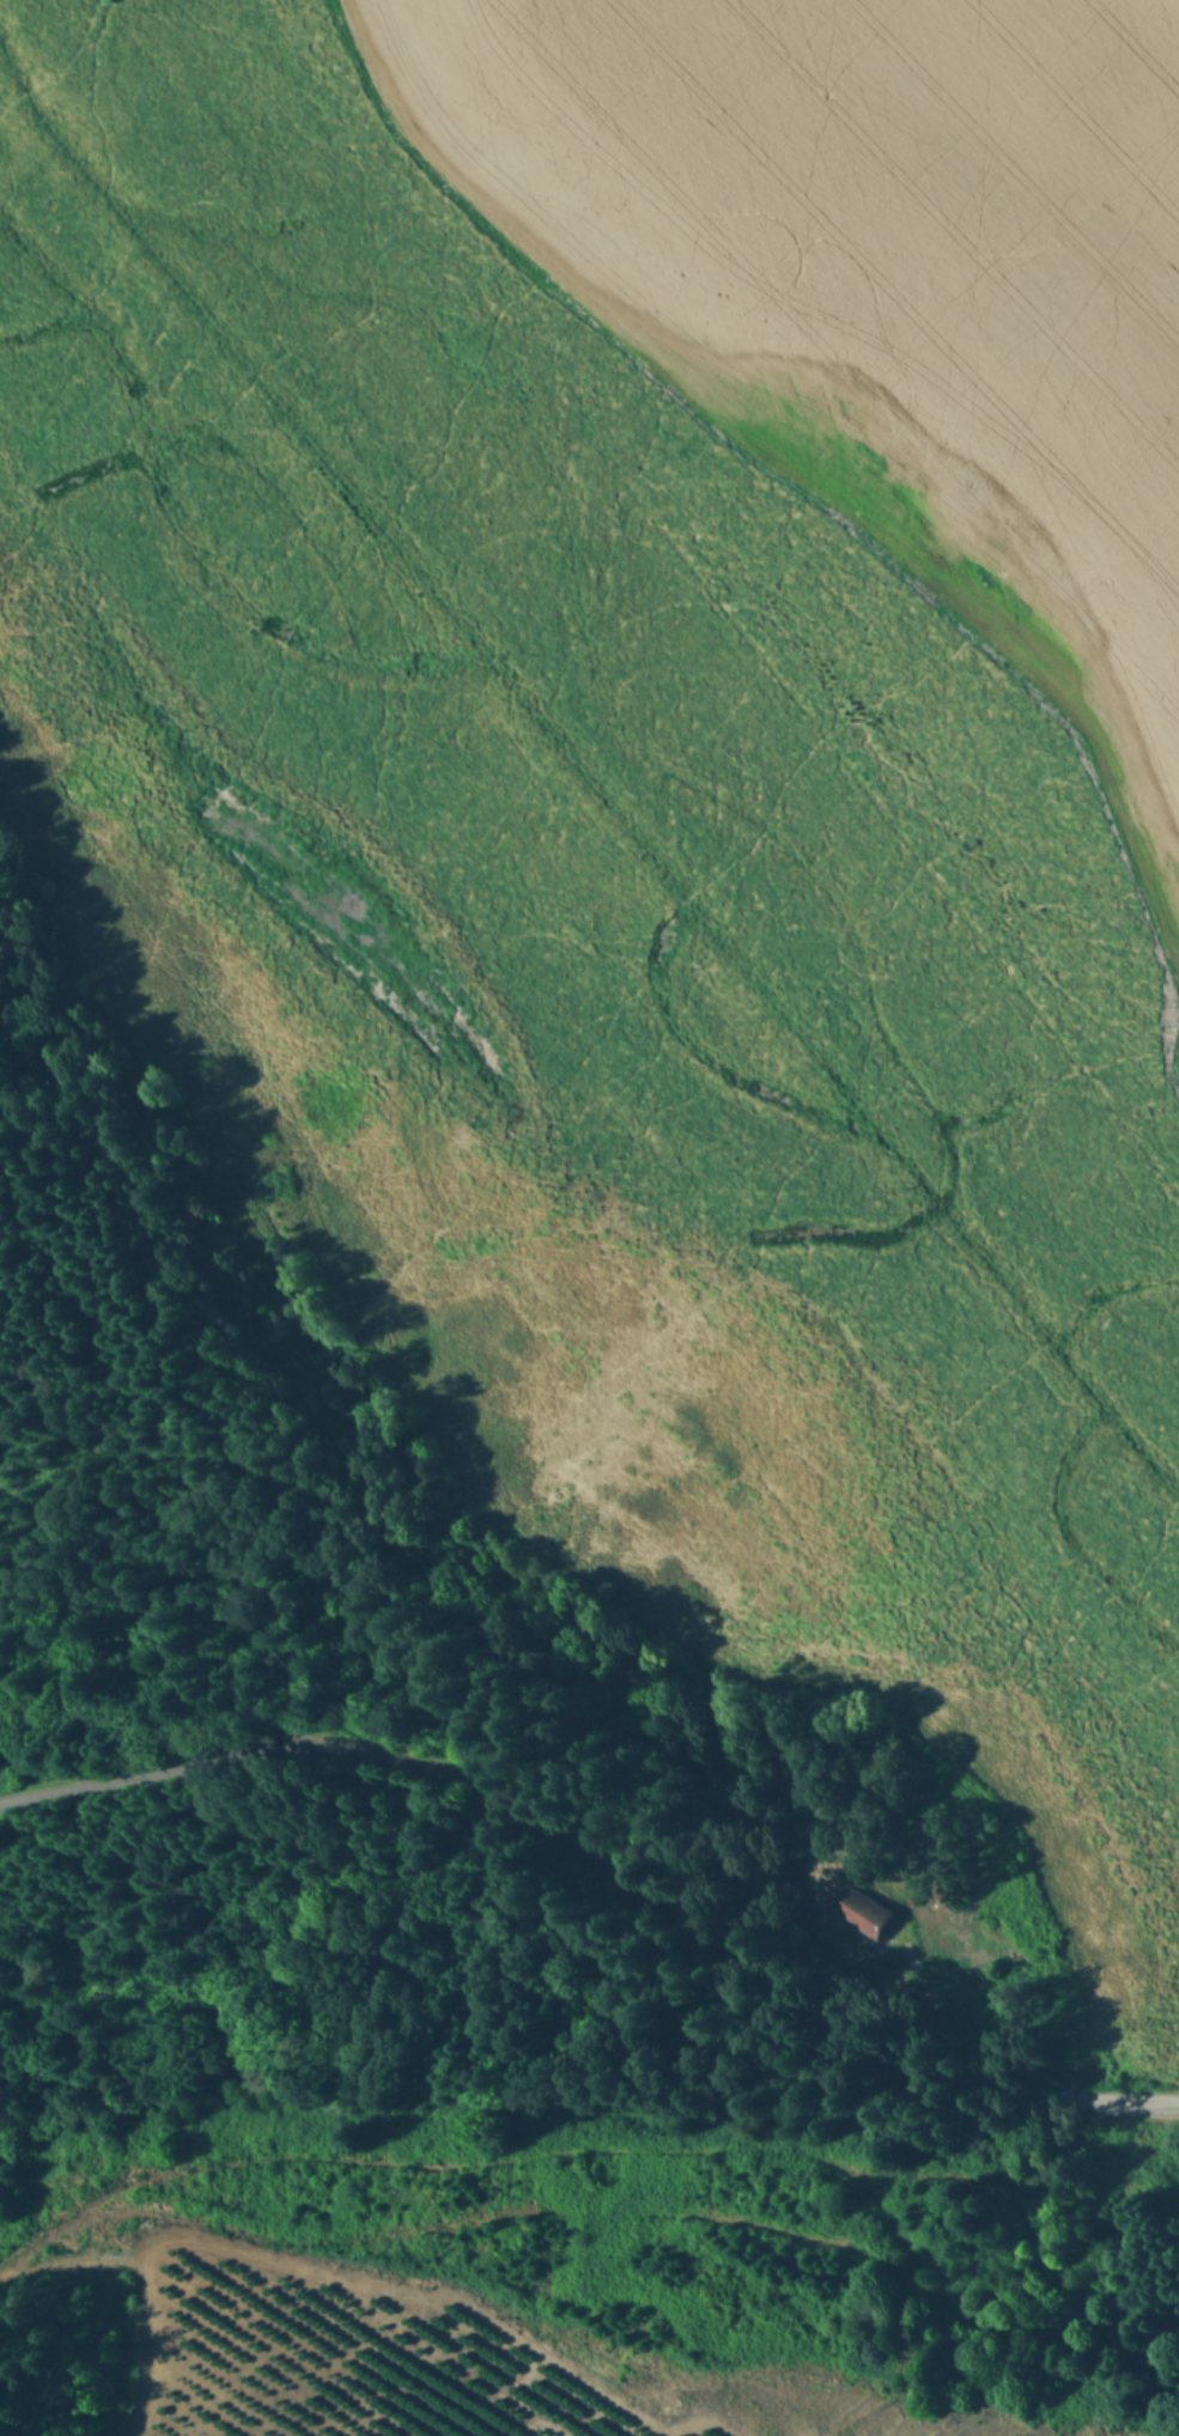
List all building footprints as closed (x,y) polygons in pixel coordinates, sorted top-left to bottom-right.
[(879,1939),(896,1910),(862,1890),(845,1919),(879,1939)]
